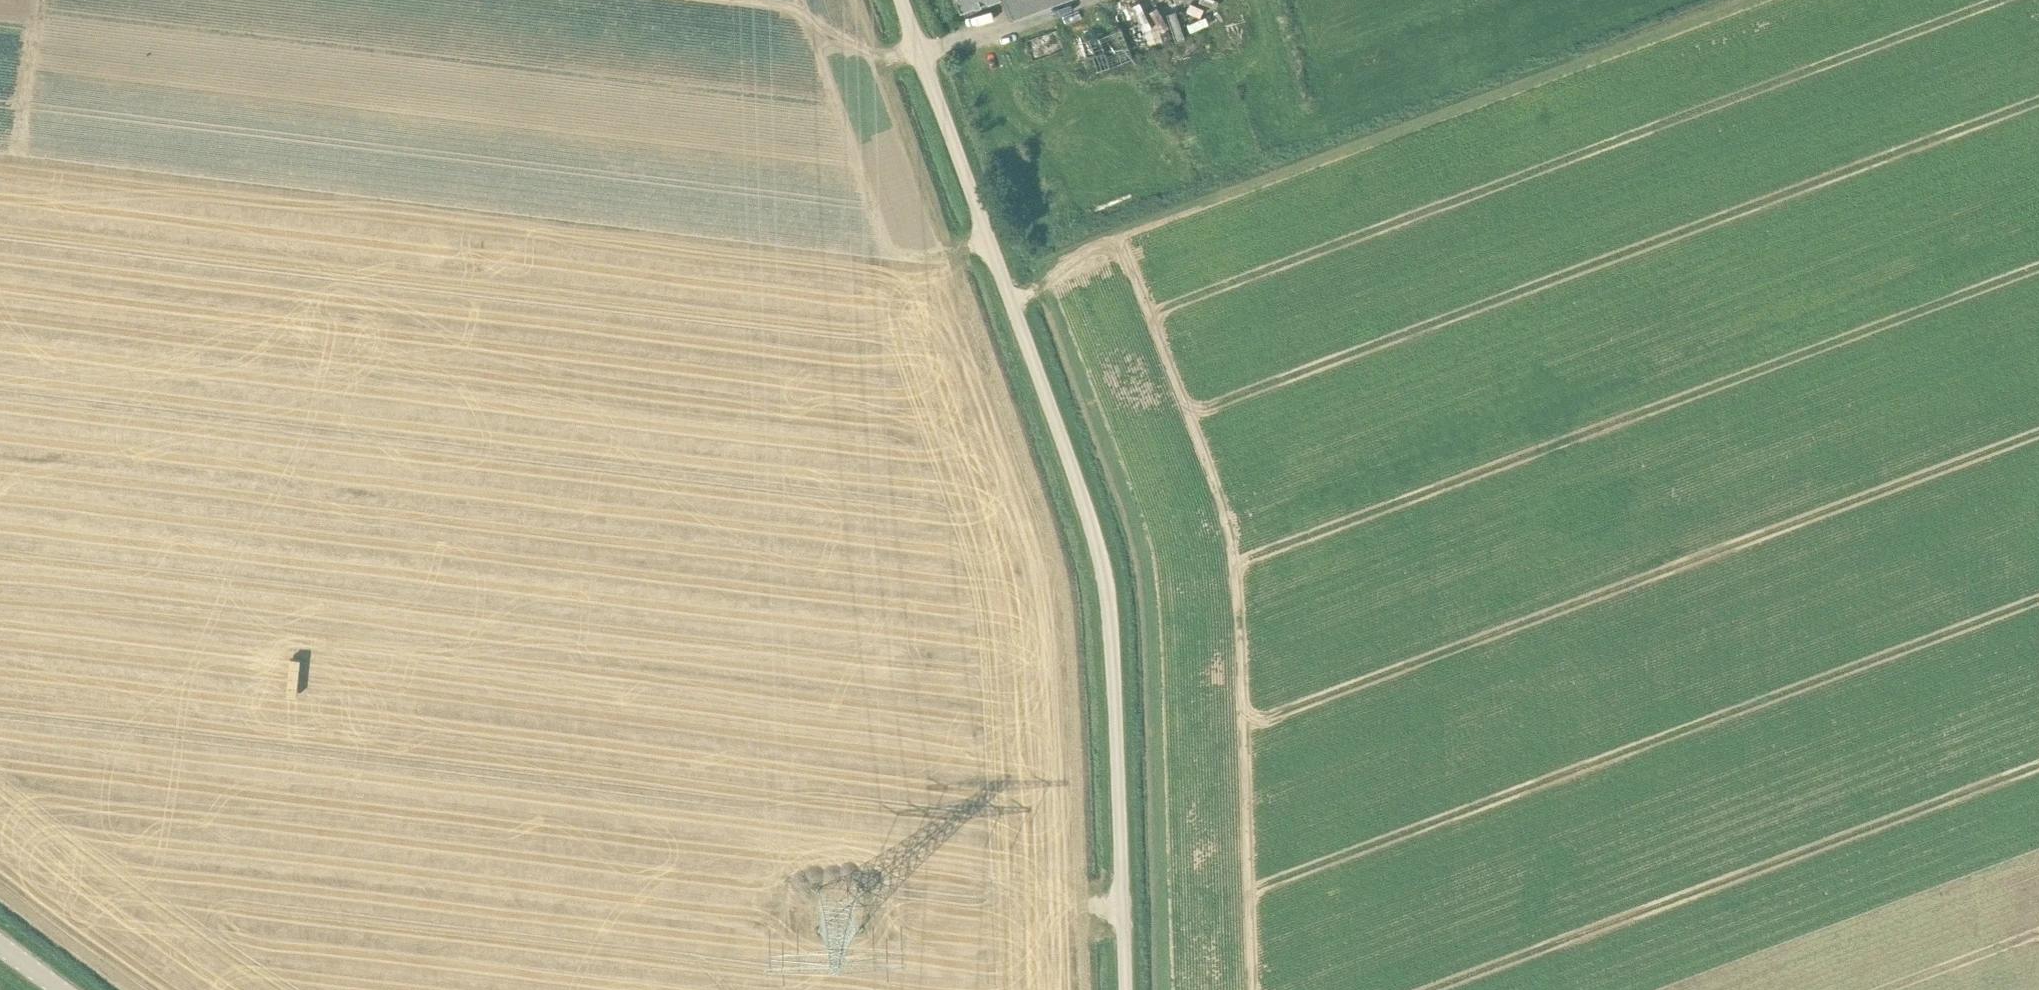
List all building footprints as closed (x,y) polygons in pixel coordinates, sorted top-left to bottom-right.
[(961,11),(991,0),(957,0),(961,11)] [(1011,19),(1061,0),(1004,0),(1011,19)]
